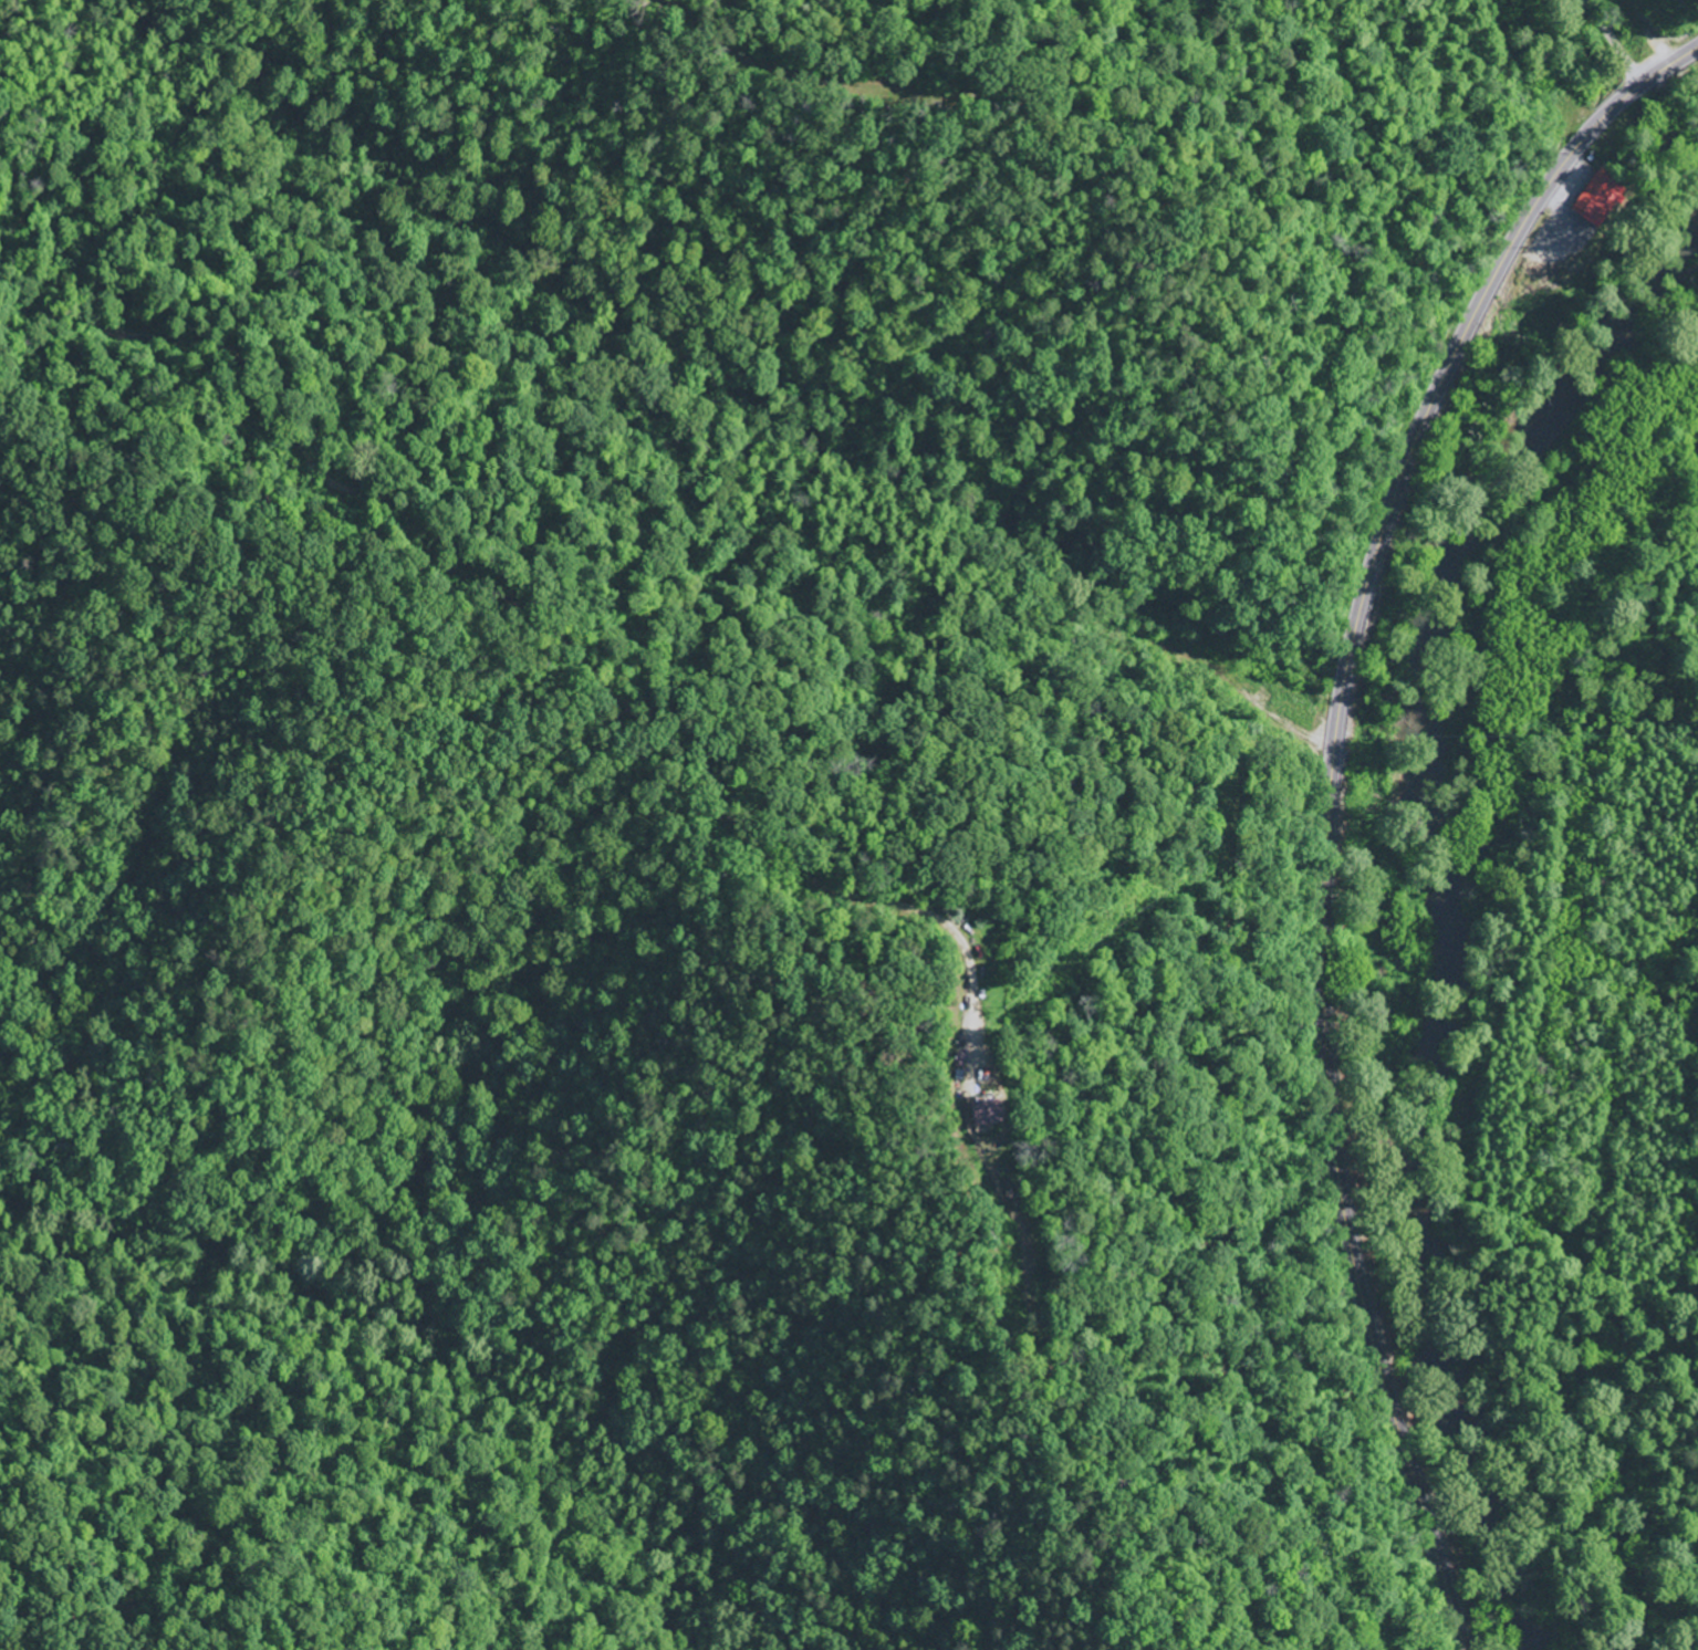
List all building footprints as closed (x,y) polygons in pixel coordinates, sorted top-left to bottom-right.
[(1608,227),(1635,189),(1604,167),(1573,210),(1591,223),(1595,218),(1608,227)] [(1006,1126),(1004,1103),(974,1105),(976,1128),(1006,1126)]
